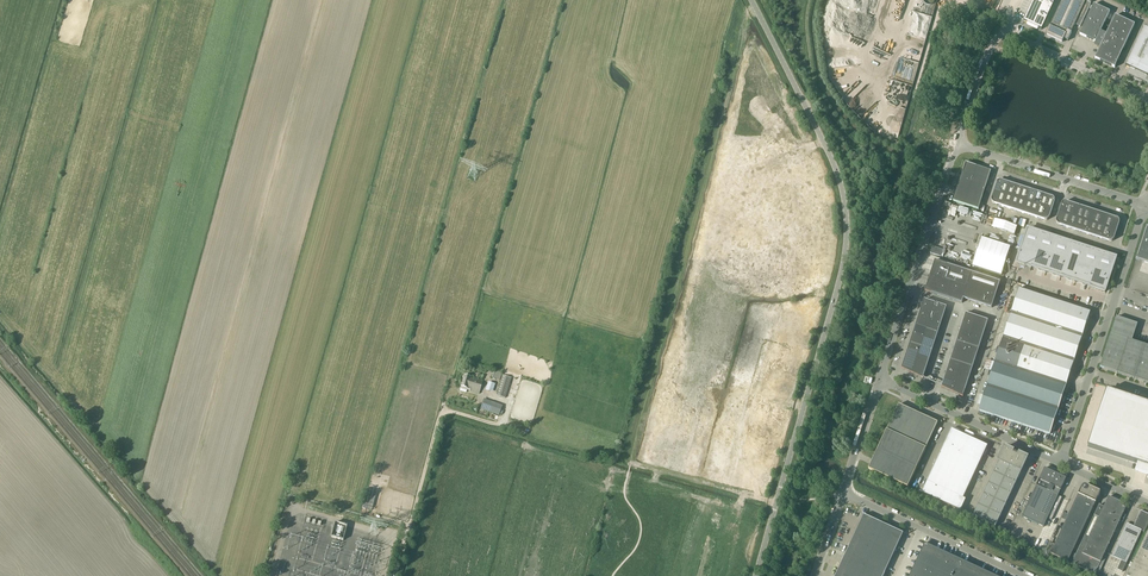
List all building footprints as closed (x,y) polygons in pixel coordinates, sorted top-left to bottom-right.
[(1042,29),(1055,0),(1034,0),(1024,21),(1042,29)] [(1046,35),(1062,42),(1064,39),(1068,40),(1072,32),(1071,31),(1075,24),(1080,27),(1091,3),(1092,0),(1062,0),(1050,26),(1047,32),(1046,35)] [(1094,45),(1097,47),(1100,48),(1095,58),(1115,68),(1135,25),(1115,15),(1107,34),(1101,31),(1110,12),(1094,4),(1080,34),(1096,41),(1094,45)] [(1144,27),(1126,66),(1130,68),(1127,75),(1147,84),(1147,29),(1144,27)] [(953,201),(979,209),(991,171),(966,163),(953,201)] [(997,183),(994,191),(1006,195),(1010,183),(1002,181),(1001,181),(1000,181),(999,181),(998,181),(998,182),(997,182),(997,183)] [(1006,195),(1013,197),(1017,186),(1010,183),(1006,195)] [(1017,186),(1013,197),(1020,199),(1024,188),(1017,186)] [(1024,188),(1020,199),(1027,202),(1030,190),(1024,188)] [(1030,190),(1027,202),(1033,204),(1037,192),(1030,190)] [(994,204),(995,204),(1002,206),(1006,195),(994,191),(992,199),(992,200),(992,201),(992,202),(993,203),(994,204)] [(1037,192),(1033,204),(1040,206),(1044,194),(1037,192)] [(1053,197),(1044,194),(1040,206),(1052,210),(1055,202),(1055,201),(1055,200),(1055,199),(1054,199),(1054,198),(1053,198),(1053,197)] [(1013,197),(1006,195),(1002,206),(1009,209),(1013,197)] [(1009,209),(1016,211),(1020,199),(1013,197),(1009,209)] [(1027,202),(1020,199),(1016,211),(1023,213),(1027,202)] [(1033,204),(1027,202),(1023,213),(1030,215),(1033,204)] [(1062,205),(1059,212),(1071,216),(1075,205),(1066,202),(1065,202),(1064,202),(1063,202),(1063,203),(1062,203),(1062,204),(1062,205)] [(1040,206),(1033,204),(1030,215),(1037,218),(1040,206)] [(1086,208),(1075,205),(1071,216),(1078,218),(1082,220),(1086,208)] [(1052,210),(1040,206),(1037,218),(1045,220),(1046,220),(1047,220),(1048,220),(1049,219),(1050,218),(1050,217),(1052,210)] [(1086,208),(1082,220),(1085,221),(1091,223),(1094,224),(1097,212),(1086,208)] [(1059,225),(1067,228),(1071,216),(1059,212),(1057,220),(1056,220),(1056,221),(1056,222),(1057,223),(1057,224),(1058,224),(1058,225),(1059,225)] [(1109,216),(1097,212),(1094,224),(1098,225),(1105,227),(1109,216)] [(1067,228),(1074,230),(1078,218),(1071,216),(1067,228)] [(1117,218),(1109,216),(1105,227),(1117,231),(1119,224),(1120,223),(1120,222),(1119,221),(1119,220),(1118,219),(1117,219),(1117,218)] [(1085,221),(1082,220),(1078,218),(1074,230),(1081,232),(1085,221)] [(1088,234),(1091,223),(1085,221),(1081,232),(1088,234)] [(1094,224),(1091,223),(1088,234),(1094,237),(1098,225),(1094,224)] [(1101,239),(1105,227),(1098,225),(1094,237),(1101,239)] [(1147,264),(1147,226),(1136,259),(1147,264)] [(1114,239),(1117,231),(1105,227),(1101,239),(1109,241),(1110,242),(1111,242),(1112,241),(1113,241),(1113,240),(1114,240),(1114,239)] [(1042,234),(1028,229),(1016,263),(1032,268),(1032,267),(1042,234)] [(1042,234),(1032,267),(1046,272),(1057,239),(1042,234)] [(977,254),(973,266),(1002,276),(1011,247),(982,238),(978,249),(979,250),(977,255),(977,254)] [(1057,239),(1046,272),(1061,276),(1072,243),(1057,239)] [(1072,243),(1061,276),(1076,281),(1087,248),(1072,243)] [(943,249),(933,246),(930,253),(945,258),(946,255),(942,254),(943,249)] [(1087,248),(1076,281),(1090,286),(1091,286),(1101,253),(1087,248)] [(1090,286),(1090,287),(1105,292),(1112,269),(1113,268),(1114,264),(1116,258),(1115,257),(1101,253),(1091,286),(1090,286)] [(930,276),(967,288),(968,284),(972,272),(935,260),(930,276)] [(967,288),(930,276),(925,291),(962,303),(964,299),(967,288)] [(968,284),(967,288),(964,299),(973,302),(978,287),(968,284)] [(978,287),(973,302),(982,305),(987,291),(978,287)] [(1019,289),(979,411),(980,411),(1050,434),(1090,313),(1086,311),(1019,289)] [(997,294),(996,294),(987,291),(982,305),(992,308),(997,294)] [(933,312),(936,303),(925,300),(919,317),(930,321),(933,312)] [(947,307),(936,303),(933,312),(944,316),(947,307)] [(944,316),(933,312),(930,321),(941,325),(944,316)] [(966,313),(963,323),(974,326),(977,317),(966,313)] [(916,326),(927,330),(930,321),(919,317),(916,326)] [(985,330),(988,320),(977,317),(974,326),(985,330)] [(1132,341),(1138,324),(1117,317),(1100,367),(1147,383),(1147,346),(1132,341)] [(927,330),(938,333),(941,325),(930,321),(927,330)] [(974,326),(963,323),(960,332),(971,336),(974,326)] [(927,330),(916,326),(913,335),(924,338),(927,330)] [(979,349),(982,339),(985,330),(974,326),(971,336),(968,345),(979,349)] [(938,333),(927,330),(924,338),(935,342),(938,333)] [(960,332),(957,341),(968,345),(971,336),(960,332)] [(921,347),(924,338),(913,335),(910,343),(921,347)] [(935,342),(924,338),(921,347),(932,351),(935,342)] [(968,345),(957,341),(954,351),(965,354),(968,345)] [(910,343),(902,368),(913,373),(916,364),(918,356),(921,347),(910,343)] [(979,349),(968,345),(965,354),(976,358),(979,349)] [(932,351),(921,347),(918,356),(930,359),(932,351)] [(954,351),(951,360),(948,369),(959,373),(962,364),(965,354),(954,351)] [(976,358),(965,354),(962,364),(973,367),(976,358)] [(930,359),(918,356),(916,364),(927,368),(930,359)] [(927,368),(916,364),(913,373),(923,378),(927,368)] [(973,367),(962,364),(959,373),(970,377),(973,367)] [(948,369),(945,379),(956,382),(959,373),(948,369)] [(970,377),(959,373),(956,382),(967,386),(970,377)] [(471,378),(471,377),(464,375),(461,387),(460,389),(467,391),(467,390),(479,393),(483,382),(471,378)] [(502,375),(496,396),(505,398),(511,378),(502,375)] [(956,382),(945,379),(942,387),(952,392),(956,382)] [(967,386),(956,382),(952,392),(963,397),(967,386)] [(1088,447),(1138,464),(1144,466),(1145,463),(1147,464),(1147,404),(1107,390),(1088,447)] [(501,410),(503,405),(484,399),(481,409),(499,416),(500,413),(502,414),(503,411),(501,410)] [(887,430),(869,469),(908,487),(926,448),(938,423),(931,419),(932,417),(928,415),(927,417),(899,404),(887,430)] [(988,445),(952,429),(922,493),(961,511),(966,499),(963,498),(988,445)] [(1014,451),(1005,447),(973,516),(996,526),(1028,458),(1019,454),(1019,455),(1013,452),(1014,451)] [(1136,472),(1147,476),(1147,464),(1145,463),(1144,466),(1138,464),(1136,472)] [(1057,474),(1058,473),(1055,472),(1054,473),(1045,468),(1022,517),(1044,527),(1048,518),(1052,520),(1062,497),(1058,496),(1066,478),(1060,475),(1057,474)] [(1082,487),(1079,494),(1051,554),(1069,562),(1101,492),(1087,485),(1082,487)] [(368,488),(364,502),(373,505),(377,491),(368,488)] [(1072,563),(1095,574),(1120,521),(1123,522),(1126,515),(1123,514),(1127,505),(1109,497),(1104,507),(1099,505),(1072,563)] [(1121,561),(1117,569),(1123,572),(1127,563),(1142,531),(1144,532),(1147,524),(1147,514),(1141,510),(1134,526),(1128,523),(1112,557),(1121,561)] [(836,575),(884,575),(903,533),(871,518),(864,515),(836,575)] [(1133,563),(1131,562),(1125,575),(1127,575),(1147,575),(1147,531),(1133,563)] [(925,543),(916,563),(926,567),(935,548),(925,543)] [(935,548),(926,567),(936,572),(945,552),(935,548)] [(936,572),(944,575),(946,575),(955,557),(945,552),(936,572)] [(946,575),(957,575),(964,561),(955,557),(946,575)] [(957,575),(969,575),(974,566),(964,561),(957,575)] [(910,575),(922,575),(926,567),(916,563),(910,575)] [(969,575),(981,575),(984,570),(974,566),(969,575)] [(922,575),(934,575),(936,572),(926,567),(922,575)]
